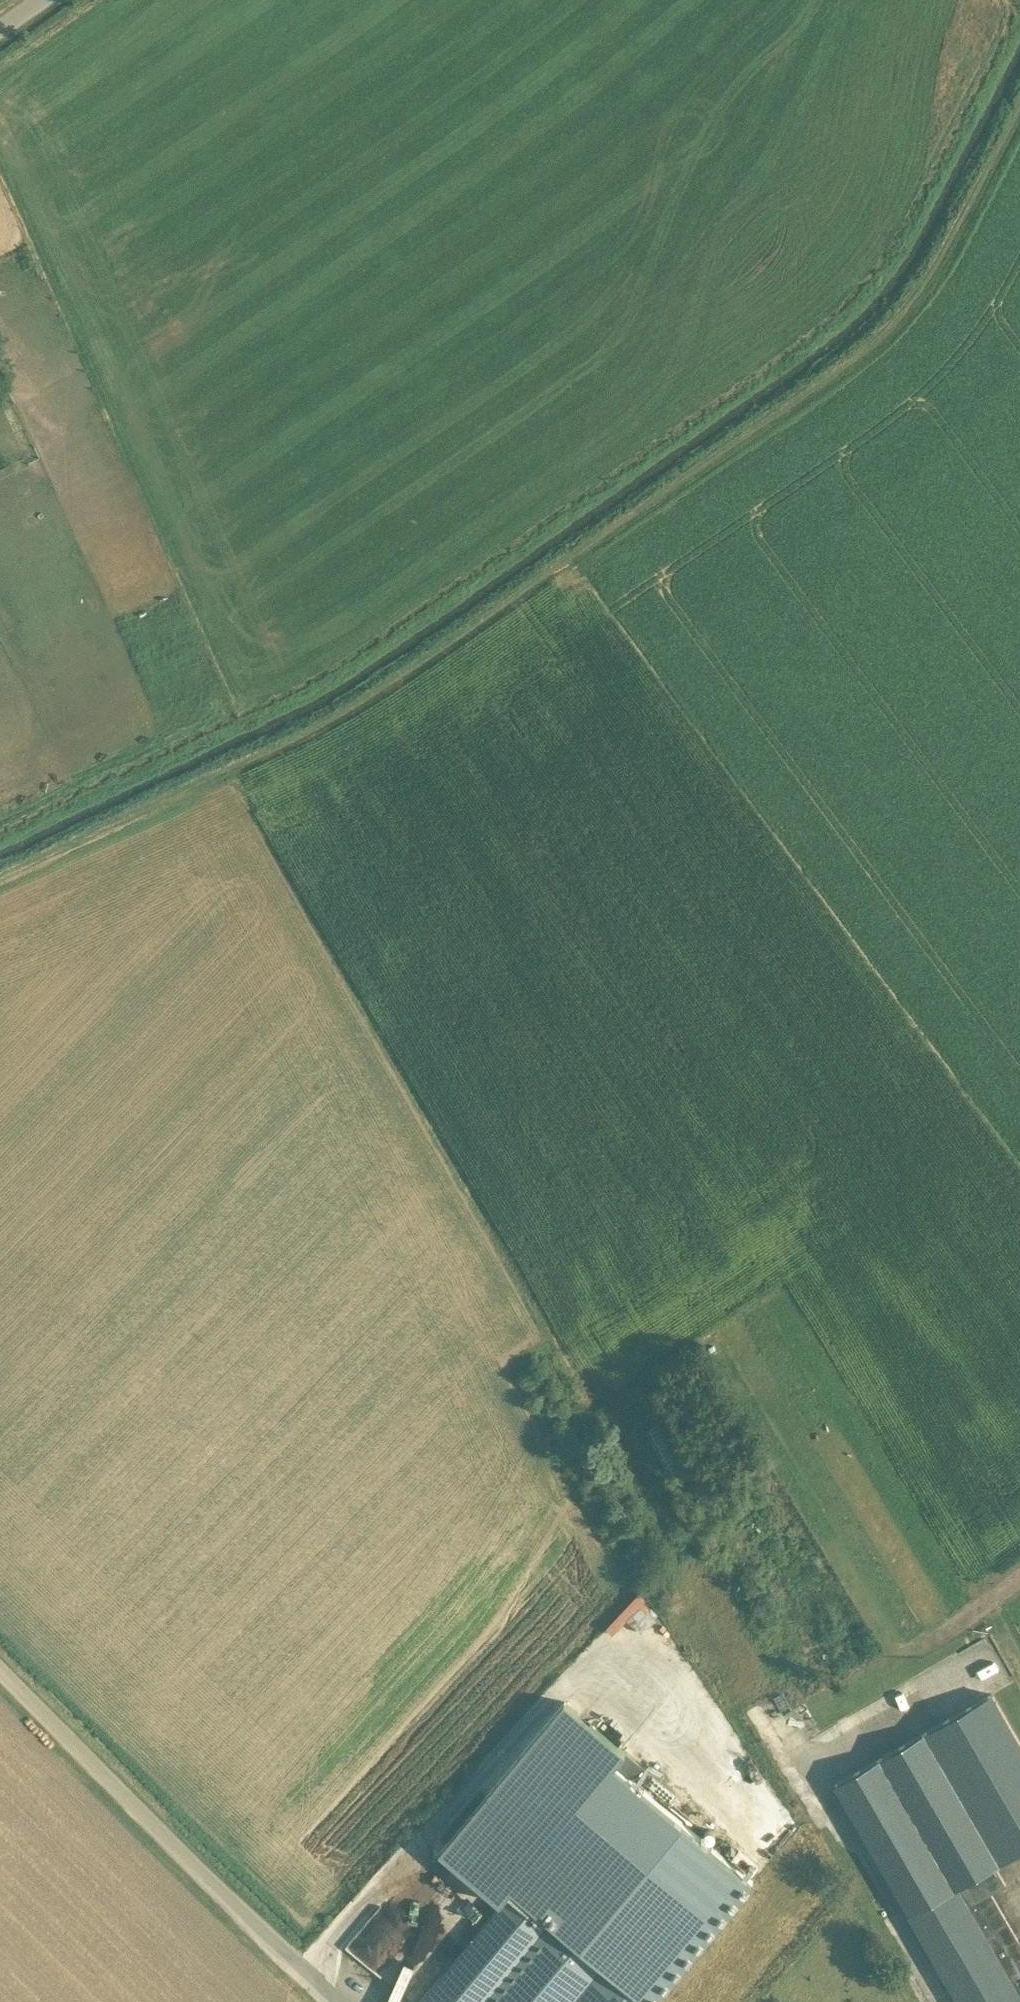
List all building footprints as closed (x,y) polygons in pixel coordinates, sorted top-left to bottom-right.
[(638,1593),(606,1627),(613,1634),(627,1618),(641,1632),(657,1615),(643,1601),(646,1598),(639,1592),(638,1593)] [(992,1892),(1007,1884),(997,1867),(1019,1853),(1019,1740),(993,1692),(833,1786),(958,2001),(1018,2001),(1019,2001),(1019,1942),(992,1892)] [(418,2001),(657,2001),(740,1893),(730,1882),(606,1778),(610,1773),(549,1723),(440,1853),(501,1904),(418,2001)] [(626,1752),(616,1764),(634,1779),(644,1767),(626,1752)]
